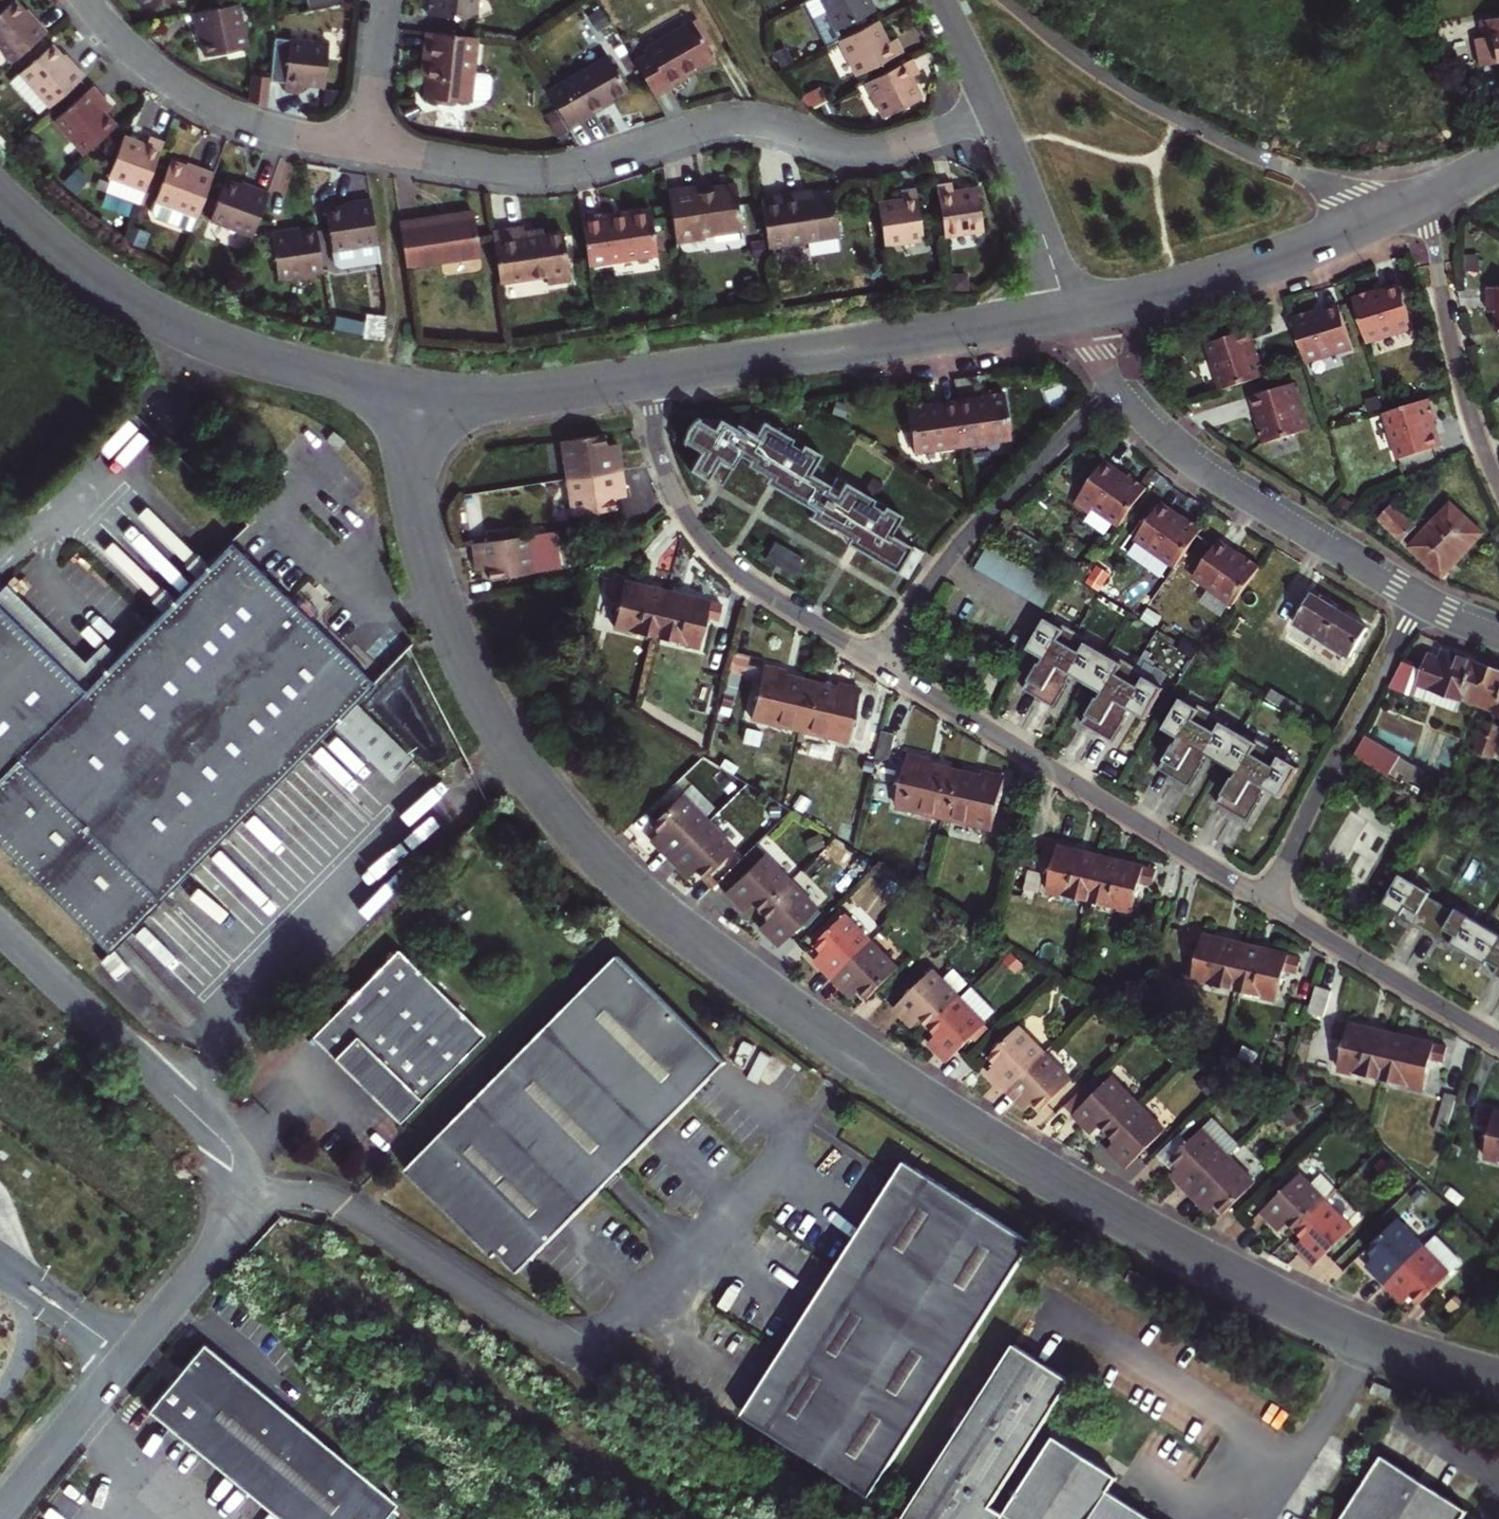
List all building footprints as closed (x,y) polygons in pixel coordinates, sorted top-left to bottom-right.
[(13,62),(51,28),(39,15),(35,19),(27,11),(17,0),(14,0),(0,12),(0,47),(13,62)] [(149,1),(152,19),(196,11),(194,0),(149,0),(149,1)] [(312,16),(345,9),(344,0),(309,0),(312,16)] [(433,14),(463,18),(454,0),(434,0),(433,14)] [(463,18),(468,19),(482,13),(477,1),(479,0),(454,0),(463,18)] [(824,44),(828,42),(837,37),(834,32),(872,13),(865,0),(803,0),(824,44)] [(259,52),(251,8),(242,9),(201,18),(203,34),(209,33),(211,42),(214,60),(259,52)] [(896,39),(887,43),(882,34),(874,19),(837,37),(828,42),(847,80),(903,52),(896,39)] [(1493,38),(1497,61),(1498,61),(1498,19),(1482,22),(1486,40),(1493,38)] [(650,50),(654,58),(639,66),(658,99),(689,83),(687,78),(696,73),(717,62),(696,26),(650,50)] [(479,72),(483,37),(473,36),(431,32),(428,61),(433,62),(431,78),(429,96),(439,97),(444,102),(458,104),(465,98),(477,100),(477,98),(491,100),(496,96),(498,78),(494,73),(479,72)] [(1478,69),(1498,65),(1497,61),(1493,38),(1486,40),(1473,42),(1478,69)] [(44,112),(54,103),(90,71),(80,60),(75,65),(66,56),(54,42),(23,70),(14,79),(44,112)] [(331,91),(334,48),(279,44),(275,81),(275,86),(290,88),(289,98),(298,99),(306,100),(306,90),(331,91)] [(627,88),(609,55),(547,89),(569,126),(592,114),(589,109),(601,102),(627,88)] [(917,68),(910,56),(860,81),(879,119),(921,97),(913,82),(908,72),(917,68)] [(275,86),(275,81),(257,79),(254,105),(272,112),(275,86)] [(57,118),(87,151),(118,123),(110,115),(99,102),(106,96),(95,84),(57,118)] [(798,94),(808,107),(825,99),(818,84),(798,94)] [(106,96),(99,102),(110,115),(117,108),(111,102),(106,96)] [(103,190),(139,204),(158,154),(144,149),(140,157),(132,154),(119,149),(103,190)] [(189,232),(194,219),(212,173),(199,168),(197,172),(189,169),(168,161),(152,204),(147,216),(189,232)] [(206,222),(249,237),(267,189),(251,183),(248,190),(241,187),(222,180),(206,222)] [(946,180),(930,183),(940,238),(982,232),(974,186),(958,188),(947,190),(946,180)] [(693,187),(665,190),(673,239),(739,229),(733,185),(710,188),(710,191),(702,192),(694,194),(693,187)] [(912,186),(897,188),(899,198),(889,199),(872,202),(879,248),(921,241),(912,186)] [(795,197),(757,203),(764,250),(837,238),(830,197),(806,201),(796,202),(795,197)] [(377,264),(368,199),(352,201),(353,206),(342,208),(325,210),(334,270),(377,264)] [(601,211),(581,214),(589,263),(649,253),(641,208),(618,212),(602,214),(601,211)] [(441,215),(399,221),(406,266),(479,254),(473,213),(450,217),(441,218),(441,215)] [(523,226),(493,231),(501,282),(547,275),(548,283),(571,279),(563,230),(539,234),(525,236),(523,226)] [(275,281),(320,275),(313,230),(294,233),(286,234),(285,229),(269,230),(275,281)] [(1485,313),(1492,313),(1492,334),(1498,334),(1498,288),(1485,288),(1485,302),(1485,313)] [(1352,304),(1360,330),(1366,349),(1413,334),(1400,291),(1385,296),(1375,299),(1374,296),(1352,304)] [(382,311),(365,310),(362,337),(379,340),(382,311)] [(1313,318),(1291,325),(1305,368),(1305,370),(1352,355),(1339,312),(1323,317),(1314,320),(1313,318)] [(1226,341),(1202,348),(1217,395),(1262,381),(1254,356),(1252,357),(1245,335),(1226,341)] [(1289,388),(1246,402),(1251,417),(1254,427),(1252,427),(1259,449),(1304,435),(1289,388)] [(959,401),(943,403),(949,446),(997,440),(991,394),(969,397),(969,399),(959,401)] [(917,403),(895,406),(900,452),(949,446),(943,403),(926,405),(918,406),(917,403)] [(1430,403),(1385,417),(1400,467),(1443,450),(1437,433),(1435,425),(1437,425),(1430,403)] [(715,430),(698,420),(692,427),(689,433),(687,440),(704,451),(694,469),(709,479),(716,483),(725,488),(744,455),(753,460),(751,464),(772,477),(770,480),(775,483),(779,486),(817,508),(813,515),(854,537),(852,541),(856,544),(860,546),(898,569),(914,545),(892,533),(903,516),(847,482),(842,491),(810,474),(821,453),(796,439),(765,422),(758,435),(739,424),(737,427),(721,418),(715,430)] [(335,451),(343,442),(332,430),(323,439),(335,451)] [(594,445),(593,433),(551,438),(554,476),(608,471),(606,455),(605,444),(594,445)] [(1097,455),(1068,495),(1080,503),(1083,500),(1111,520),(1139,482),(1122,469),(1120,471),(1109,463),(1097,455)] [(599,499),(610,498),(609,487),(608,471),(554,476),(557,514),(600,510),(599,499)] [(1366,511),(1375,519),(1388,504),(1391,501),(1383,493),(1366,511)] [(1154,496),(1127,532),(1167,561),(1194,523),(1176,510),(1175,512),(1167,506),(1154,496)] [(1397,539),(1410,525),(1388,504),(1375,519),(1397,539)] [(1445,505),(1419,533),(1405,548),(1422,563),(1438,577),(1477,535),(1445,505)] [(484,524),(476,524),(478,535),(499,533),(498,522),(484,524)] [(499,533),(478,535),(463,536),(465,554),(466,564),(477,563),(478,573),(554,566),(550,528),(499,533)] [(107,953),(101,959),(119,976),(129,966),(111,948),(329,728),(386,784),(406,763),(350,707),(369,686),(361,678),(367,673),(357,664),(313,620),(311,597),(307,592),(304,589),(290,589),(286,595),(223,533),(211,545),(146,610),(107,649),(73,683),(0,608),(0,846),(107,953)] [(1216,540),(1188,575),(1227,605),(1256,568),(1238,554),(1236,556),(1228,549),(1216,540)] [(785,547),(775,541),(766,558),(776,564),(784,568),(794,574),(803,557),(794,552),(785,547)] [(1058,584),(989,543),(976,567),(1044,607),(1058,584)] [(653,636),(660,607),(665,590),(636,583),(596,573),(590,597),(608,602),(610,593),(617,594),(609,624),(653,636)] [(0,590),(0,608),(73,683),(107,649),(102,642),(83,661),(5,584),(0,590)] [(653,636),(698,647),(705,617),(717,619),(720,604),(689,597),(665,590),(660,607),(653,636)] [(1313,596),(1296,625),(1352,658),(1370,628),(1356,621),(1330,605),(1313,596)] [(1049,620),(1046,619),(1030,650),(1035,653),(1043,657),(1026,687),(1056,704),(1073,675),(1079,678),(1094,687),(1102,692),(1085,722),(1114,740),(1131,711),(1138,715),(1146,720),(1164,688),(1049,620)] [(1448,657),(1438,653),(1435,662),(1421,657),(1417,669),(1411,685),(1415,686),(1447,698),(1455,701),(1456,699),(1469,664),(1448,657)] [(738,677),(742,658),(730,655),(725,674),(738,677)] [(744,675),(755,678),(759,663),(747,660),(744,675)] [(1411,685),(1417,669),(1399,662),(1385,690),(1410,699),(1415,686),(1411,685)] [(759,663),(755,678),(746,715),(794,727),(806,680),(782,674),(783,670),(771,666),(759,663)] [(1456,699),(1491,712),(1498,689),(1498,675),(1487,671),(1469,664),(1456,699)] [(831,686),(806,680),(794,727),(842,739),(851,703),(863,706),(867,691),(850,687),(833,682),(831,686)] [(1293,695),(1275,684),(1271,691),(1289,701),(1293,695)] [(1442,711),(1447,698),(1415,686),(1410,699),(1442,711)] [(1490,714),(1498,717),(1498,689),(1491,712),(1490,714)] [(1289,701),(1271,691),(1264,703),(1299,724),(1305,714),(1288,703),(1289,701)] [(1299,768),(1181,699),(1165,729),(1172,733),(1178,737),(1161,766),(1191,784),(1208,754),(1214,758),(1229,767),(1237,771),(1219,802),(1249,819),(1266,791),(1272,795),(1281,800),(1299,768)] [(1487,761),(1498,730),(1486,726),(1480,724),(1469,754),(1487,761)] [(873,730),(867,748),(863,757),(876,761),(885,734),(873,730)] [(1498,730),(1487,761),(1498,765),(1498,730)] [(1400,782),(1406,771),(1359,744),(1353,755),(1400,782)] [(953,771),(929,765),(930,761),(919,758),(907,755),(893,808),(941,821),(953,771)] [(978,773),(977,777),(953,771),(941,821),(988,832),(1002,779),(989,776),(978,773)] [(1412,774),(1406,771),(1400,782),(1405,785),(1412,774)] [(1412,774),(1405,785),(1416,791),(1423,780),(1412,774)] [(682,793),(650,823),(658,830),(649,839),(655,845),(667,858),(707,819),(682,793)] [(694,868),(702,876),(733,847),(707,819),(667,858),(678,870),(685,877),(694,868)] [(1088,901),(1093,881),(1099,857),(1072,851),(1042,843),(1039,857),(1053,861),(1045,891),(1088,901)] [(771,849),(732,887),(741,896),(750,906),(758,898),(766,906),(797,876),(771,849)] [(1099,857),(1093,881),(1088,901),(1131,912),(1139,883),(1151,886),(1155,872),(1123,864),(1099,857)] [(784,941),(823,903),(797,876),(766,906),(774,915),(767,923),(777,933),(784,941)] [(1401,876),(1385,904),(1405,916),(1446,940),(1488,965),(1490,961),(1495,964),(1498,966),(1498,931),(1457,906),(1455,910),(1429,896),(1431,893),(1404,877),(1401,876)] [(831,946),(823,954),(830,962),(842,974),(881,935),(855,908),(824,938),(831,946)] [(1187,933),(1184,946),(1196,949),(1189,978),(1233,989),(1242,945),(1221,941),(1187,933)] [(853,986),(860,993),(868,984),(876,993),(908,961),(881,935),(842,974),(853,986)] [(1273,952),(1242,945),(1233,989),(1274,998),(1282,969),(1293,972),(1297,958),(1273,952)] [(485,1036),(400,952),(316,1038),(356,1078),(401,1121),(485,1036)] [(620,956),(407,1171),(495,1257),(499,1253),(520,1273),(613,1179),(728,1062),(620,956)] [(920,1021),(927,1014),(935,1021),(966,989),(940,964),(901,1002),(911,1012),(920,1021)] [(935,1021),(943,1030),(936,1037),(945,1046),(954,1055),(993,1017),(992,1016),(1003,1005),(977,978),(966,989),(935,1021)] [(1320,1022),(1327,996),(1312,991),(1304,1017),(1312,1020),(1320,1022)] [(1302,1026),(1309,1028),(1312,1020),(1304,1017),(1302,1026)] [(1004,1060),(995,1068),(1003,1077),(1012,1086),(1052,1047),(1027,1021),(995,1051),(1004,1060)] [(1331,1021),(1327,1034),(1342,1037),(1335,1067),(1378,1077),(1389,1034),(1362,1028),(1331,1021)] [(1417,1041),(1389,1034),(1378,1077),(1421,1086),(1428,1057),(1442,1061),(1445,1047),(1417,1041)] [(1080,1076),(1052,1047),(1012,1086),(1024,1098),(1031,1105),(1040,1098),(1048,1106),(1080,1076)] [(1067,1104),(1076,1114),(1106,1085),(1096,1075),(1067,1104)] [(1093,1133),(1101,1125),(1109,1133),(1141,1104),(1115,1076),(1106,1085),(1076,1114),(1084,1123),(1093,1133)] [(1451,1093),(1439,1090),(1430,1127),(1443,1130),(1451,1093)] [(1310,1118),(1305,1099),(1295,1102),(1300,1120),(1310,1118)] [(1116,1158),(1127,1169),(1167,1131),(1141,1104),(1109,1133),(1117,1141),(1108,1149),(1116,1158)] [(1291,1123),(1277,1109),(1266,1120),(1279,1134),(1291,1123)] [(1477,1124),(1490,1128),(1483,1154),(1498,1158),(1498,1114),(1481,1109),(1477,1124)] [(1210,1122),(1200,1132),(1225,1159),(1236,1149),(1210,1122)] [(1185,1146),(1169,1161),(1176,1169),(1171,1174),(1168,1177),(1175,1185),(1186,1197),(1225,1159),(1200,1132),(1185,1146)] [(1169,1161),(1185,1146),(1175,1137),(1154,1157),(1171,1174),(1176,1169),(1169,1161)] [(1204,1216),(1213,1208),(1221,1216),(1252,1186),(1225,1159),(1186,1197),(1196,1208),(1204,1216)] [(1030,1244),(904,1161),(894,1177),(742,1415),(868,1496),(1030,1244)] [(1320,1208),(1332,1196),(1319,1182),(1306,1194),(1294,1182),(1253,1221),(1263,1230),(1272,1239),(1280,1231),(1288,1240),(1320,1208)] [(1288,1240),(1297,1249),(1289,1256),(1298,1265),(1308,1275),(1347,1236),(1320,1208),(1288,1240)] [(1370,1263),(1361,1271),(1369,1279),(1380,1290),(1418,1252),(1393,1225),(1362,1255),(1370,1263)] [(1414,1309),(1455,1268),(1429,1241),(1418,1252),(1380,1290),(1392,1303),(1398,1309),(1406,1301),(1414,1309)] [(1460,1281),(1448,1294),(1458,1304),(1471,1292),(1460,1281)] [(212,1345),(189,1373),(194,1376),(181,1392),(177,1388),(156,1413),(287,1518),(393,1518),(406,1502),(293,1411),(212,1345)] [(903,1518),(965,1518),(1057,1373),(1012,1345),(903,1518)] [(185,1369),(172,1384),(177,1388),(181,1392),(194,1376),(189,1373),(185,1369)] [(1109,1492),(1118,1479),(1108,1473),(1052,1438),(1003,1515),(991,1509),(1071,1381),(1057,1373),(965,1518),(1150,1518),(1109,1492)] [(1398,1387),(1378,1380),(1374,1390),(1395,1397),(1398,1387)] [(1389,1460),(1349,1518),(1471,1518),(1473,1517),(1457,1507),(1389,1460)]
